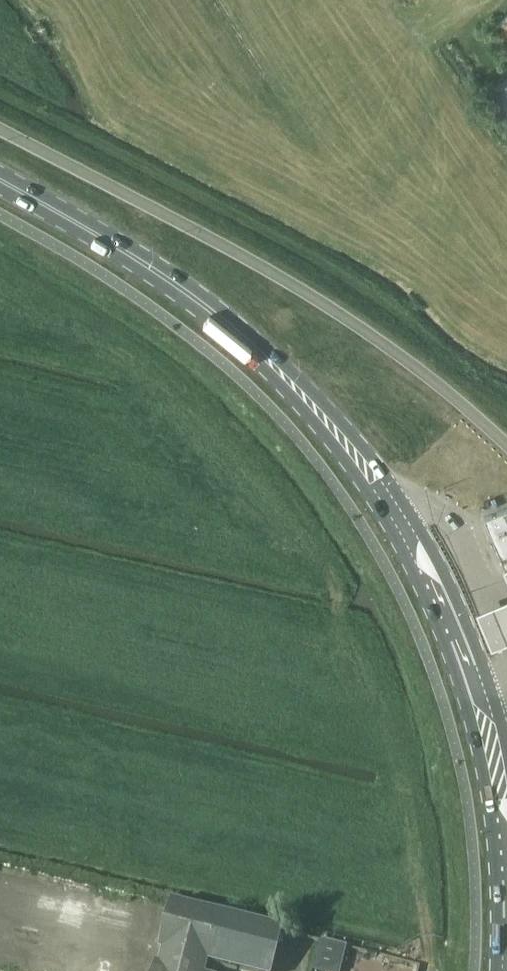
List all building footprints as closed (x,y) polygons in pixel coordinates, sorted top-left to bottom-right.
[(494,86),(506,105),(506,77),(494,86)] [(485,516),(505,565),(504,566),(505,568),(506,567),(506,566),(506,507),(485,516)] [(477,613),(492,650),(506,644),(506,601),(477,613)] [(207,963),(240,970),(270,970),(280,932),(171,904),(159,951),(163,952),(159,968),(155,967),(154,970),(205,970),(207,963)] [(329,970),(340,970),(345,955),(323,948),(317,967),(329,970)]
